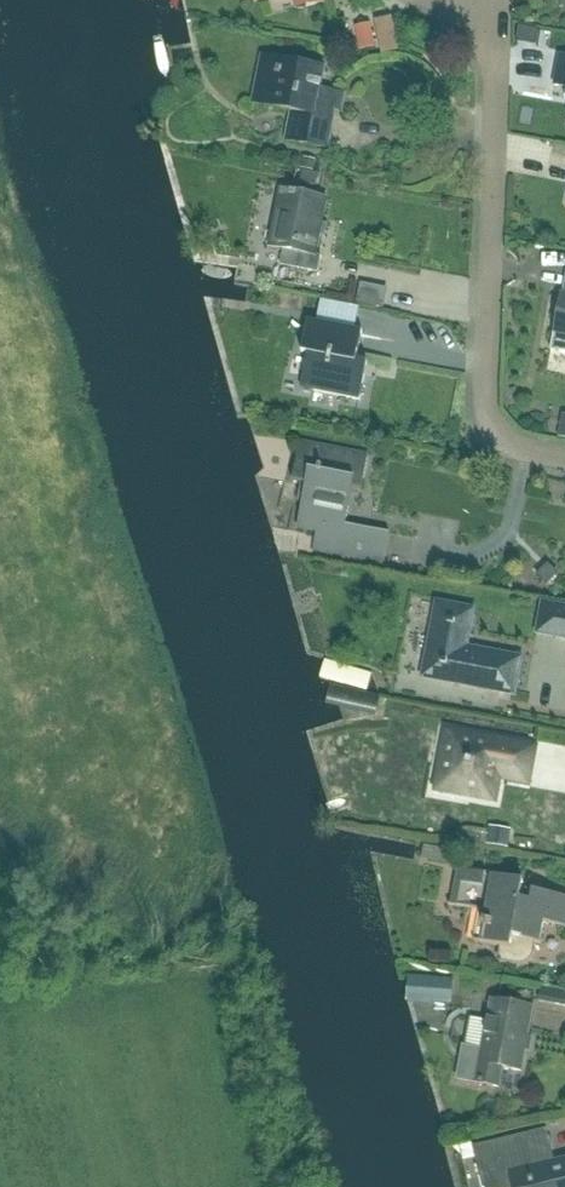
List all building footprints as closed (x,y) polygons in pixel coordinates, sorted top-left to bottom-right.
[(295,11),(327,4),(326,0),(293,0),(295,11)] [(355,28),(360,53),(376,49),(370,24),(355,28)] [(516,41),(534,44),(536,31),(518,28),(516,41)] [(262,57),(253,104),(292,112),(286,141),(327,150),(327,148),(324,148),(333,104),(318,101),(325,70),(262,57)] [(560,57),(555,86),(564,88),(564,58),(560,57)] [(270,248),(284,251),(281,266),(318,273),(322,256),(316,255),(319,237),(325,238),(327,225),(322,224),(327,199),(281,191),(270,248)] [(356,304),(384,309),(388,290),(360,285),(356,304)] [(561,295),(550,351),(564,354),(564,295),(563,295),(561,295)] [(308,321),(301,354),(309,355),(302,390),(360,401),(368,363),(357,361),(363,332),(308,321)] [(361,492),(368,460),(299,446),(292,483),(310,486),(307,504),(302,503),(297,526),(316,530),(312,550),(383,564),(389,535),(345,527),(349,508),(345,507),(348,490),(361,492)] [(474,610),(436,603),(422,679),(515,696),(522,658),(465,647),(468,633),(470,633),(474,610)] [(561,607),(555,638),(564,640),(564,607),(561,607)] [(448,733),(438,791),(495,801),(500,769),(530,774),(534,749),(448,733)] [(534,794),(564,798),(564,756),(540,753),(534,794)] [(517,963),(519,963),(521,963),(523,963),(525,962),(526,961),(528,960),(529,958),(530,957),(531,955),(532,953),(533,944),(542,945),(542,944),(540,944),(544,923),(564,927),(564,898),(523,890),(524,883),(455,870),(455,872),(458,873),(453,904),(449,904),(448,906),(485,913),(479,943),(473,942),(473,943),(507,949),(505,961),(517,963)] [(409,978),(408,1004),(452,1006),(453,979),(409,978)] [(541,989),(538,1002),(564,1007),(564,994),(541,989)] [(492,1002),(483,1051),(464,1048),(458,1080),(498,1088),(502,1068),(521,1071),(525,1050),(529,1051),(531,1040),(527,1039),(533,1009),(492,1002)] [(549,1163),(547,1156),(531,1160),(527,1143),(525,1135),(473,1148),(475,1155),(483,1186),(564,1186),(564,1159),(549,1163)]
